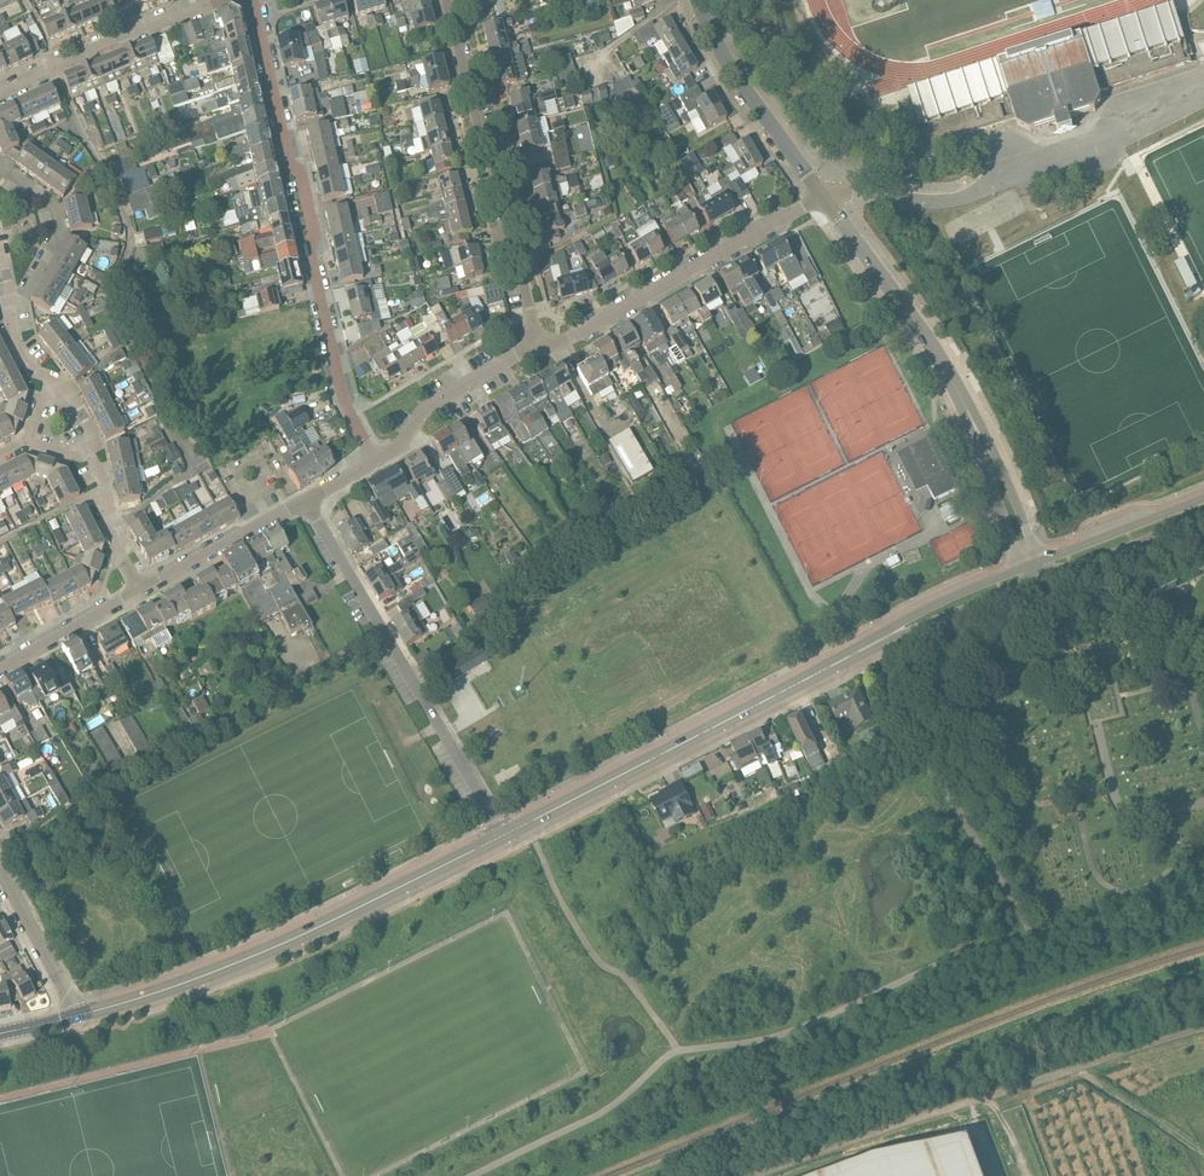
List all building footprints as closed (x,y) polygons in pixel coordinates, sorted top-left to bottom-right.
[(70,32),(61,8),(58,0),(56,0),(52,1),(51,0),(46,0),(47,3),(51,13),(50,13),(59,36),(70,32)] [(92,23),(83,0),(81,0),(72,4),(81,27),(92,23)] [(103,18),(96,0),(83,0),(92,23),(103,18)] [(103,18),(114,14),(109,0),(96,0),(103,18)] [(125,9),(122,0),(109,0),(114,14),(125,9)] [(136,5),(134,0),(122,0),(125,9),(136,5)] [(348,20),(343,0),(339,0),(328,3),(334,24),(348,20)] [(372,13),(368,0),(353,0),(358,17),(372,13)] [(386,9),(383,0),(368,0),(372,13),(386,9)] [(431,13),(428,0),(425,0),(401,6),(402,13),(394,15),(396,22),(404,20),(411,19),(431,13)] [(635,9),(661,0),(632,0),(635,9)] [(339,38),(336,30),(334,24),(328,3),(314,7),(320,27),(316,29),(317,32),(319,39),(321,46),(323,53),(325,60),(328,60),(326,51),(332,49),(332,50),(341,48),(339,38)] [(70,32),(81,27),(72,4),(61,8),(70,32)] [(909,93),(920,124),(923,136),(929,134),(933,146),(1006,122),(1000,106),(1004,104),(1009,119),(1015,117),(1018,127),(1030,133),(1056,125),(1059,135),(1073,130),(1070,121),(1095,112),(1101,100),(1099,92),(1103,90),(1103,89),(1104,89),(1099,74),(1102,73),(1108,90),(1186,64),(1186,62),(1191,61),(1190,57),(1193,56),(1190,44),(1186,45),(1174,8),(909,93)] [(176,31),(184,49),(193,46),(243,26),(241,15),(230,9),(176,31)] [(619,38),(634,27),(632,21),(645,17),(642,9),(629,13),(630,18),(614,23),(619,38)] [(48,41),(59,36),(50,13),(39,17),(48,41)] [(411,19),(414,33),(435,28),(431,13),(411,19)] [(374,19),(376,27),(383,25),(381,17),(374,19)] [(369,29),(376,27),(374,19),(367,21),(369,29)] [(404,20),(396,22),(398,29),(406,27),(404,20)] [(487,43),(506,38),(504,29),(512,27),(510,20),(502,22),(502,23),(483,27),(487,43)] [(639,45),(655,37),(658,43),(660,42),(676,33),(669,20),(655,28),(652,22),(633,35),(639,45)] [(1,29),(4,35),(11,32),(8,26),(1,29)] [(214,54),(215,53),(248,43),(243,26),(193,46),(195,51),(211,46),(212,48),(204,51),(206,56),(214,54)] [(336,30),(339,38),(346,36),(344,28),(336,30)] [(592,37),(596,46),(603,44),(611,40),(607,30),(592,37)] [(302,50),(314,48),(312,41),(319,39),(317,32),(292,38),(286,39),(277,41),(280,55),(302,50)] [(39,51),(34,40),(31,33),(23,37),(9,44),(20,65),(33,58),(31,55),(39,51)] [(662,57),(663,56),(667,54),(683,45),(676,33),(660,42),(658,43),(655,45),(662,57)] [(174,59),(172,54),(168,42),(165,35),(151,41),(161,64),(174,59)] [(349,46),(346,36),(339,38),(341,48),(349,46)] [(490,58),(529,48),(528,41),(508,46),(506,38),(487,43),(490,58)] [(319,39),(312,41),(314,48),(321,46),(319,39)] [(150,68),(161,64),(151,41),(140,45),(150,68)] [(231,69),(252,62),(248,43),(215,53),(214,54),(206,56),(196,59),(198,66),(206,64),(209,76),(216,74),(231,69)] [(20,65),(9,44),(0,49),(0,59),(6,72),(20,65)] [(139,73),(150,68),(140,45),(129,50),(139,73)] [(680,62),(690,57),(683,45),(667,54),(663,56),(670,68),(669,69),(680,62)] [(321,46),(314,48),(315,54),(323,53),(321,46)] [(494,73),(519,67),(517,58),(520,57),(522,64),(529,62),(527,55),(531,54),(529,48),(490,58),(494,73)] [(127,77),(139,73),(129,50),(118,54),(127,77)] [(284,69),(305,64),(302,50),(280,55),(284,69)] [(116,82),(127,77),(118,54),(107,59),(116,82)] [(561,71),(574,68),(570,55),(551,60),(555,72),(561,71)] [(669,69),(676,81),(697,69),(690,57),(680,62),(669,69)] [(446,72),(442,58),(421,63),(425,77),(446,72)] [(105,86),(116,82),(107,59),(96,63),(105,86)] [(369,71),(366,59),(353,62),(356,74),(369,71)] [(231,90),(237,89),(256,82),(252,62),(231,69),(234,83),(232,84),(231,81),(216,86),(218,94),(231,90)] [(94,90),(105,86),(96,63),(85,68),(94,90)] [(498,88),(526,81),(524,74),(521,75),(519,67),(494,73),(498,88)] [(83,95),(94,90),(85,68),(74,72),(83,95)] [(574,68),(561,71),(562,78),(576,75),(574,68)] [(329,78),(327,69),(317,71),(319,80),(329,78)] [(72,99),(83,95),(74,72),(63,77),(72,99)] [(395,77),(396,83),(419,78),(417,72),(409,73),(409,74),(395,77)] [(425,77),(428,91),(449,86),(446,72),(425,77)] [(685,79),(684,83),(688,91),(696,87),(690,76),(685,79)] [(153,79),(156,87),(161,85),(158,77),(153,79)] [(623,80),(630,91),(635,89),(635,88),(632,83),(629,77),(623,80)] [(197,78),(183,83),(186,94),(200,90),(197,78)] [(419,78),(396,83),(398,93),(412,89),(412,88),(420,86),(419,78)] [(151,89),(156,87),(153,79),(148,80),(151,89)] [(616,99),(630,91),(623,80),(613,85),(616,99)] [(637,80),(632,83),(635,88),(640,85),(637,80)] [(575,89),(573,81),(564,83),(566,91),(575,89)] [(201,108),(204,115),(230,107),(260,97),(256,82),(237,89),(231,90),(233,97),(228,98),(201,108)] [(174,108),(189,103),(183,83),(167,87),(174,108)] [(131,87),(135,96),(140,94),(136,85),(131,87)] [(608,101),(616,99),(613,85),(605,87),(608,101)] [(47,113),(61,107),(52,87),(38,93),(47,113)] [(130,98),(135,96),(131,87),(127,89),(130,98)] [(600,102),(608,101),(605,87),(597,89),(600,102)] [(699,118),(703,116),(719,107),(712,95),(704,99),(696,87),(688,91),(678,97),(688,115),(695,111),(699,118)] [(292,108),(314,103),(313,97),(311,89),(289,94),(292,108)] [(343,89),(327,93),(319,94),(319,95),(320,102),(337,98),(337,99),(343,97),(345,97),(343,89)] [(592,104),(600,102),(597,89),(589,91),(592,104)] [(353,95),(355,102),(356,109),(357,113),(376,109),(374,98),(372,90),(353,94),(353,95)] [(585,106),(592,104),(589,91),(581,92),(585,106)] [(513,111),(530,107),(528,98),(530,98),(529,92),(509,97),(513,111)] [(33,119),(47,113),(38,93),(24,99),(33,119)] [(110,96),(113,104),(118,102),(114,94),(110,96)] [(546,102),(557,100),(556,94),(544,96),(546,102)] [(108,106),(113,104),(110,96),(105,98),(108,106)] [(573,96),(563,98),(565,110),(575,108),(573,96)] [(232,114),(189,127),(192,136),(263,111),(260,97),(230,107),(232,114)] [(292,108),(296,122),(323,116),(322,109),(330,108),(344,104),(343,97),(337,99),(337,98),(320,102),(314,103),(292,108)] [(20,125),(33,119),(24,99),(11,105),(12,108),(20,125)] [(88,105),(92,113),(96,111),(93,103),(88,105)] [(516,126),(536,121),(535,116),(547,113),(544,103),(530,107),(513,111),(516,126)] [(629,105),(638,122),(642,119),(633,103),(629,105)] [(423,123),(442,118),(438,104),(419,108),(423,123)] [(92,113),(88,105),(83,107),(86,115),(83,116),(88,128),(95,125),(91,114),(92,113)] [(667,105),(656,111),(669,134),(680,127),(667,105)] [(703,116),(710,128),(726,119),(719,107),(703,116)] [(20,125),(12,108),(0,113),(0,151),(2,156),(6,154),(17,162),(25,152),(19,148),(20,148),(11,129),(20,125)] [(194,149),(246,132),(267,125),(263,111),(192,136),(168,144),(170,150),(192,143),(194,149)] [(60,122),(66,119),(63,113),(57,116),(60,122)] [(376,116),(367,118),(369,127),(378,126),(376,116)] [(426,138),(446,133),(442,118),(423,123),(426,138)] [(520,140),(537,135),(535,127),(537,126),(536,121),(516,126),(520,140)] [(662,128),(658,121),(649,126),(654,133),(662,128)] [(37,125),(39,131),(46,128),(44,122),(37,125)] [(554,131),(565,129),(563,122),(552,125),(554,131)] [(33,134),(39,131),(37,125),(30,128),(33,134)] [(250,154),(271,147),(267,125),(246,132),(248,145),(227,150),(230,160),(250,154)] [(310,144),(332,139),(329,125),(307,129),(310,144)] [(554,131),(555,137),(566,135),(565,129),(554,131)] [(44,138),(51,142),(55,136),(48,132),(44,138)] [(426,138),(420,139),(423,153),(430,151),(430,152),(449,147),(446,133),(426,138)] [(402,143),(413,141),(412,134),(401,137),(402,143)] [(524,155),(543,150),(542,143),(539,144),(537,135),(520,140),(524,155)] [(733,166),(755,153),(747,141),(739,146),(733,135),(723,141),(726,148),(723,150),(733,166)] [(136,155),(144,152),(146,151),(151,149),(147,139),(143,141),(133,145),(136,155)] [(313,158),(335,153),(332,139),(310,144),(313,158)] [(56,146),(62,150),(66,144),(60,140),(56,146)] [(415,147),(413,141),(402,143),(404,149),(415,147)] [(121,161),(133,156),(131,149),(128,149),(126,143),(116,146),(121,161)] [(554,162),(568,158),(565,143),(551,147),(554,162)] [(66,144),(62,150),(68,154),(72,148),(66,144)] [(170,150),(168,144),(161,147),(163,153),(170,150)] [(16,164),(28,173),(41,155),(29,146),(25,152),(17,162),(16,164)] [(229,181),(276,166),(271,147),(250,154),(253,164),(206,180),(209,187),(229,181)] [(433,160),(435,173),(452,169),(450,162),(453,162),(449,147),(430,152),(433,160)] [(317,172),(338,167),(335,153),(313,158),(317,172)] [(755,153),(733,166),(740,178),(762,166),(755,153)] [(28,173),(40,182),(53,163),(41,155),(28,173)] [(130,172),(138,170),(133,156),(121,161),(123,166),(118,168),(120,176),(130,172)] [(571,168),(568,158),(554,162),(557,172),(571,168)] [(613,166),(610,158),(602,161),(605,169),(613,166)] [(40,182),(51,190),(65,172),(53,163),(40,182)] [(153,165),(146,167),(151,180),(158,178),(153,165)] [(379,165),(372,166),(374,174),(381,173),(379,165)] [(257,184),(278,178),(276,166),(229,181),(233,192),(257,184)] [(708,176),(716,172),(713,166),(705,171),(708,176)] [(320,187),(342,182),(338,167),(317,172),(320,187)] [(82,188),(96,182),(90,168),(84,171),(87,178),(79,182),(82,188)] [(151,188),(147,178),(144,168),(138,170),(130,172),(120,176),(123,186),(127,197),(151,188)] [(65,172),(51,190),(63,199),(77,180),(65,172)] [(534,193),(550,188),(548,180),(555,178),(553,172),(530,178),(534,193)] [(163,183),(175,179),(173,173),(161,177),(163,183)] [(566,177),(566,178),(567,184),(578,181),(576,174),(566,177)] [(360,178),(354,178),(356,186),(362,185),(361,182),(373,180),(372,175),(360,178)] [(444,195),(461,191),(457,176),(438,181),(439,187),(442,186),(444,195)] [(257,184),(258,189),(280,186),(278,178),(257,184)] [(740,178),(730,184),(728,185),(734,194),(738,201),(749,195),(740,178)] [(712,202),(721,218),(734,211),(729,203),(730,202),(729,200),(728,200),(727,198),(734,194),(728,185),(730,184),(727,179),(707,190),(713,201),(712,202)] [(679,184),(688,200),(696,196),(688,180),(679,184)] [(578,181),(567,184),(568,190),(580,187),(578,181)] [(323,201),(345,196),(342,182),(320,187),(323,201)] [(681,204),(688,200),(679,184),(672,188),(681,204)] [(405,199),(412,197),(411,194),(413,193),(411,185),(402,188),(404,196),(405,199)] [(182,197),(195,193),(192,186),(180,190),(182,197)] [(253,210),(262,208),(284,203),(280,186),(258,189),(259,191),(249,193),(253,210)] [(537,207),(557,202),(563,200),(559,186),(550,188),(534,193),(537,207)] [(145,210),(161,205),(155,187),(151,188),(127,197),(133,214),(145,210)] [(94,191),(96,198),(104,196),(101,188),(94,191)] [(427,214),(464,205),(461,191),(444,195),(446,202),(419,209),(421,216),(427,214)] [(378,215),(380,215),(393,212),(388,193),(374,197),(378,215)] [(68,218),(89,213),(86,199),(64,203),(68,218)] [(587,202),(589,209),(597,207),(596,205),(596,201),(595,201),(587,202)] [(541,221),(558,217),(556,208),(558,208),(557,202),(537,207),(541,221)] [(709,225),(721,218),(712,202),(700,208),(703,214),(702,215),(704,217),(709,225)] [(252,220),(253,224),(287,216),(284,203),(262,208),(253,210),(247,211),(246,207),(235,210),(239,223),(252,220)] [(575,212),(586,210),(584,203),(573,206),(575,212)] [(161,205),(145,210),(149,221),(165,216),(161,205)] [(449,224),(468,220),(464,205),(427,214),(428,220),(435,218),(435,220),(438,219),(439,225),(444,224),(444,226),(449,224)] [(329,227),(351,222),(347,207),(325,212),(329,227)] [(659,216),(655,208),(651,207),(647,209),(652,219),(659,216)] [(673,215),(686,238),(698,231),(694,223),(694,222),(686,207),(673,215)] [(586,210),(575,212),(576,219),(587,216),(586,210)] [(187,214),(189,220),(197,217),(195,211),(187,214)] [(71,233),(93,228),(89,213),(68,218),(71,233)] [(380,215),(378,215),(369,217),(364,219),(365,226),(371,225),(371,224),(382,221),(380,215)] [(674,245),(686,238),(673,215),(661,221),(668,234),(667,235),(668,237),(669,237),(674,245)] [(287,216),(253,224),(249,225),(251,234),(272,229),(273,234),(290,230),(287,216)] [(548,243),(561,240),(559,232),(564,231),(562,224),(560,225),(558,217),(541,221),(545,236),(546,236),(548,243)] [(404,231),(411,229),(409,219),(401,220),(404,231)] [(444,226),(449,246),(469,241),(467,235),(472,233),(468,220),(449,224),(444,226)] [(609,225),(617,240),(623,237),(618,227),(621,226),(618,220),(609,225)] [(332,241),(354,236),(351,222),(329,227),(332,241)] [(641,241),(651,258),(663,251),(658,243),(659,242),(655,236),(660,233),(654,222),(637,232),(642,241),(641,241)] [(174,224),(160,228),(163,238),(177,234),(174,224)] [(612,243),(617,240),(609,225),(609,224),(604,227),(603,228),(607,234),(612,243)] [(240,229),(242,236),(243,241),(252,239),(251,234),(249,225),(240,228),(240,229)] [(146,242),(163,238),(160,228),(143,232),(146,242)] [(273,234),(253,239),(256,251),(276,246),(276,249),(277,250),(294,246),(290,230),(273,234)] [(335,255),(357,250),(354,236),(332,241),(335,255)] [(80,261),(87,249),(68,237),(61,250),(80,261)] [(277,268),(298,263),(294,246),(277,250),(276,249),(257,254),(256,251),(253,239),(252,239),(243,241),(239,242),(240,242),(246,275),(261,272),(277,268)] [(442,248),(441,241),(432,244),(433,250),(442,248)] [(638,265),(651,258),(641,241),(629,248),(632,255),(633,257),(634,257),(638,265)] [(788,283),(792,281),(803,275),(797,265),(795,266),(781,242),(769,248),(779,266),(788,283)] [(401,254),(410,252),(408,243),(399,244),(401,254)] [(150,265),(158,264),(179,259),(176,249),(164,252),(162,244),(146,248),(150,265)] [(223,246),(226,258),(235,256),(232,244),(223,246)] [(581,249),(580,245),(575,248),(582,260),(587,258),(582,248),(581,249)] [(461,266),(479,261),(475,248),(466,250),(466,249),(463,250),(463,251),(461,246),(449,249),(454,268),(461,266)] [(577,252),(574,247),(567,250),(570,256),(577,252)] [(773,270),(779,266),(769,248),(756,256),(771,284),(776,281),(774,276),(776,275),(773,270)] [(73,274),(80,261),(61,250),(53,263),(73,274)] [(338,269),(360,264),(357,250),(335,255),(338,269)] [(561,300),(575,297),(570,278),(563,251),(550,258),(553,268),(558,266),(562,282),(557,283),(558,288),(557,288),(558,291),(559,291),(561,300)] [(606,261),(616,278),(628,271),(623,263),(624,262),(623,260),(622,260),(618,254),(606,261)] [(590,262),(593,267),(587,270),(595,285),(601,281),(603,285),(616,278),(606,261),(603,255),(590,262)] [(415,267),(427,264),(426,256),(413,258),(415,267)] [(753,281),(758,278),(748,260),(733,268),(754,304),(763,299),(753,281)] [(470,278),(471,279),(473,278),(482,275),(479,261),(461,266),(465,280),(470,278)] [(65,287),(73,274),(53,263),(46,276),(65,287)] [(279,293),(285,291),(290,290),(303,287),(298,263),(277,268),(279,276),(273,276),(275,284),(252,289),(252,293),(253,298),(256,298),(279,293)] [(342,284),(363,279),(360,264),(338,269),(342,284)] [(575,297),(589,293),(598,290),(595,285),(587,270),(586,267),(582,269),(583,274),(570,278),(575,297)] [(758,311),(754,304),(733,268),(720,276),(732,297),(737,294),(750,315),(758,311)] [(95,279),(101,283),(105,276),(98,272),(95,279)] [(58,300),(65,287),(46,276),(39,288),(58,300)] [(105,276),(101,283),(106,285),(110,279),(105,276)] [(439,286),(449,283),(448,277),(437,280),(439,286)] [(218,290),(231,286),(229,279),(216,282),(218,290)] [(816,279),(807,284),(810,288),(812,287),(819,284),(817,280),(816,279)] [(77,293),(84,297),(87,290),(94,294),(98,287),(85,280),(77,293)] [(367,303),(376,302),(371,281),(355,285),(357,292),(347,294),(350,307),(367,303)] [(694,290),(698,297),(707,313),(722,305),(709,282),(694,290)] [(447,290),(449,296),(459,294),(457,287),(447,290)] [(51,312),(58,300),(39,288),(31,301),(51,312)] [(485,297),(483,288),(466,292),(468,300),(485,297)] [(772,292),(777,303),(785,298),(779,288),(772,292)] [(87,290),(84,297),(83,297),(88,300),(93,297),(94,294),(87,290)] [(438,299),(449,296),(447,290),(437,292),(438,299)] [(424,305),(421,292),(407,295),(410,308),(424,305)] [(778,304),(777,303),(772,292),(764,297),(771,308),(778,304)] [(84,297),(77,293),(74,300),(80,303),(83,297),(84,297)] [(259,314),(267,312),(279,309),(276,296),(279,296),(279,293),(256,298),(259,314)] [(703,325),(711,320),(707,313),(698,297),(693,300),(689,293),(676,300),(688,320),(697,314),(703,325)] [(188,310),(195,307),(194,305),(201,302),(198,294),(191,296),(185,298),(188,310)] [(503,299),(487,303),(487,305),(488,308),(500,304),(504,303),(503,300),(503,299)] [(672,329),(688,320),(676,300),(661,309),(672,329)] [(363,320),(381,316),(377,301),(376,302),(367,303),(350,307),(354,322),(363,319),(363,320)] [(86,313),(90,319),(108,310),(105,303),(93,309),(86,313)] [(461,318),(470,334),(482,327),(478,318),(477,316),(476,316),(470,304),(457,311),(461,318)] [(724,309),(737,331),(743,327),(735,313),(738,312),(733,304),(724,309)] [(448,341),(450,345),(470,334),(461,318),(449,324),(446,319),(446,318),(439,305),(430,310),(433,314),(432,315),(448,341)] [(80,316),(86,313),(83,306),(76,309),(80,316)] [(735,313),(743,327),(749,336),(755,332),(742,309),(738,312),(735,313)] [(238,319),(246,317),(245,311),(237,313),(238,319)] [(83,323),(90,319),(86,313),(80,316),(83,323)] [(658,350),(668,345),(651,314),(641,320),(658,349),(658,350)] [(428,329),(412,338),(425,360),(438,353),(433,344),(435,343),(437,346),(446,340),(447,342),(448,341),(432,315),(424,320),(428,328),(427,328),(428,329)] [(90,319),(83,323),(87,329),(93,326),(90,319)] [(409,320),(405,322),(409,331),(414,329),(409,320)] [(641,320),(632,325),(649,355),(658,349),(641,320)] [(845,332),(839,321),(826,328),(832,339),(845,332)] [(39,336),(48,348),(65,334),(56,322),(39,336)] [(405,322),(398,325),(402,332),(403,335),(409,332),(409,331),(405,322)] [(107,337),(113,333),(117,340),(123,337),(120,332),(117,331),(114,324),(103,330),(107,337)] [(631,356),(630,354),(640,348),(628,328),(613,336),(618,345),(620,350),(621,350),(631,368),(632,368),(644,389),(659,381),(651,366),(643,371),(634,355),(633,355),(631,356)] [(676,346),(681,355),(689,351),(679,332),(671,337),(676,346)] [(110,343),(117,340),(113,333),(107,337),(110,343)] [(386,333),(380,337),(385,346),(386,348),(393,345),(386,333)] [(48,348),(57,359),(74,346),(65,334),(48,348)] [(123,337),(117,340),(120,347),(121,349),(127,346),(123,337)] [(389,381),(401,374),(390,354),(380,337),(364,346),(372,360),(376,358),(383,370),(382,370),(384,373),(384,372),(389,381)] [(413,367),(425,360),(412,338),(401,344),(402,347),(413,367)] [(809,342),(811,345),(814,351),(822,347),(821,345),(817,338),(811,341),(809,342)] [(117,340),(110,343),(114,350),(120,347),(117,340)] [(620,364),(625,372),(631,368),(621,350),(620,350),(614,354),(606,340),(591,348),(597,359),(607,376),(608,375),(617,370),(615,367),(620,364)] [(8,356),(2,344),(0,345),(0,360),(8,356)] [(57,359),(66,371),(84,357),(75,346),(74,346),(57,359)] [(685,361),(681,355),(676,346),(669,350),(678,365),(685,361),(684,361),(685,361)] [(390,354),(401,374),(413,367),(402,347),(390,354)] [(114,365),(126,359),(121,350),(109,357),(114,365)] [(664,360),(662,356),(660,353),(653,357),(659,367),(666,363),(664,360)] [(14,368),(8,356),(0,360),(0,376),(14,368)] [(84,357),(66,371),(75,383),(93,369),(84,357)] [(608,378),(609,377),(608,375),(607,376),(597,359),(577,370),(593,398),(613,386),(608,378)] [(132,369),(138,366),(135,360),(129,363),(132,369)] [(122,366),(125,372),(132,369),(129,362),(122,366)] [(371,373),(365,363),(354,370),(359,380),(371,373)] [(548,373),(564,400),(576,393),(561,366),(548,373)] [(670,369),(674,376),(679,373),(675,366),(670,369)] [(21,381),(14,368),(0,376),(0,388),(1,390),(21,381)] [(669,379),(674,376),(670,369),(665,372),(669,379)] [(135,383),(144,378),(140,372),(131,377),(135,383)] [(553,411),(565,403),(564,400),(548,373),(536,381),(556,417),(556,416),(553,411)] [(85,401),(105,390),(99,377),(79,387),(85,401)] [(135,392),(148,386),(144,378),(135,383),(132,385),(135,392)] [(22,416),(28,395),(21,381),(1,390),(8,404),(8,405),(1,403),(0,406),(0,409),(22,416)] [(550,420),(556,417),(536,381),(522,389),(539,415),(544,412),(550,420)] [(148,386),(135,392),(142,405),(154,399),(148,386)] [(85,401),(92,414),(117,401),(110,388),(105,390),(85,401)] [(538,415),(539,415),(522,389),(506,398),(531,441),(534,439),(550,461),(555,467),(566,460),(562,453),(548,431),(538,415)] [(540,467),(550,461),(534,439),(531,441),(506,398),(493,405),(505,425),(509,422),(522,444),(525,444),(540,467)] [(99,427),(119,417),(118,416),(123,414),(117,401),(92,414),(99,427)] [(678,402),(673,405),(676,411),(681,408),(678,402)] [(265,417),(271,411),(263,405),(258,411),(265,417)] [(642,411),(640,407),(637,406),(632,409),(635,415),(642,411)] [(286,416),(289,421),(292,426),(295,431),(302,428),(310,423),(302,407),(286,416)] [(148,418),(155,415),(152,408),(145,411),(148,418)] [(500,423),(498,424),(489,408),(476,416),(483,426),(478,429),(491,448),(494,451),(503,446),(513,452),(518,448),(510,437),(500,423)] [(2,443),(15,436),(22,416),(0,409),(0,414),(5,416),(0,419),(0,438),(2,443)] [(342,424),(336,416),(327,423),(332,431),(342,424)] [(105,440),(125,430),(119,417),(99,427),(105,440)] [(295,458),(293,459),(308,486),(322,477),(296,434),(295,431),(292,426),(289,421),(286,423),(279,426),(290,444),(292,443),(298,453),(294,456),(295,458)] [(472,440),(468,443),(458,426),(447,433),(457,452),(466,466),(482,457),(472,440)] [(154,436),(161,433),(158,427),(151,430),(154,436)] [(305,434),(303,430),(296,434),(322,477),(334,466),(325,450),(321,452),(316,443),(312,446),(305,434)] [(629,431),(608,443),(633,485),(654,472),(629,431)] [(145,441),(149,448),(165,440),(161,433),(154,436),(145,441)] [(456,472),(466,466),(457,452),(447,433),(433,441),(444,460),(449,458),(456,472)] [(355,448),(348,437),(339,442),(346,453),(355,448)] [(158,451),(161,450),(168,446),(165,440),(149,448),(152,456),(159,452),(158,451)] [(110,460),(132,456),(129,441),(107,446),(110,460)] [(932,442),(907,454),(922,485),(926,483),(935,501),(959,489),(944,459),(938,462),(937,459),(941,458),(939,455),(939,456),(932,442)] [(161,450),(165,457),(171,453),(178,450),(174,443),(168,446),(161,450)] [(178,451),(172,454),(175,460),(181,457),(178,451)] [(168,464),(175,460),(172,454),(171,453),(165,457),(168,464)] [(300,491),(308,486),(293,459),(289,453),(281,457),(294,480),(300,491)] [(113,475),(135,470),(141,468),(138,455),(132,456),(110,460),(113,475)] [(427,484),(434,480),(420,455),(406,463),(418,484),(424,480),(427,484)] [(611,462),(607,455),(598,460),(602,467),(611,462)] [(39,486),(46,464),(26,458),(13,464),(23,484),(35,477),(37,478),(34,485),(39,486)] [(10,490),(23,484),(13,464),(0,471),(10,490)] [(54,493),(73,484),(67,471),(46,464),(39,486),(44,488),(46,481),(48,481),(54,493)] [(175,477),(182,474),(178,466),(172,469),(175,477)] [(455,498),(464,492),(450,467),(440,473),(445,481),(455,498)] [(424,496),(417,485),(416,483),(408,488),(396,469),(382,477),(396,502),(410,494),(415,502),(424,496)] [(116,489),(138,484),(135,470),(113,475),(116,489)] [(10,490),(0,471),(0,496),(10,490)] [(212,483),(218,479),(215,473),(208,477),(212,483)] [(475,485),(481,480),(477,474),(470,478),(475,485)] [(383,510),(396,502),(382,477),(368,485),(378,503),(372,507),(375,513),(381,523),(383,525),(390,521),(383,510)] [(447,502),(455,498),(445,481),(437,485),(447,502)] [(189,487),(192,493),(199,490),(196,483),(189,487)] [(73,484),(54,493),(60,506),(79,496),(73,484)] [(119,504),(141,499),(138,484),(116,489),(119,504)] [(187,484),(180,487),(174,490),(181,503),(187,500),(186,497),(182,491),(189,487),(187,484)] [(186,497),(192,493),(189,487),(182,491),(186,497)] [(164,501),(167,507),(168,510),(181,503),(174,491),(161,497),(164,501)] [(216,506),(227,526),(240,519),(227,495),(214,501),(217,506),(216,506)] [(40,508),(46,505),(43,498),(36,501),(40,508)] [(167,507),(164,501),(157,505),(160,511),(167,507)] [(214,533),(227,526),(216,506),(203,513),(214,533)] [(22,511),(25,518),(32,514),(29,508),(22,511)] [(72,530),(92,520),(85,508),(66,518),(72,530)] [(19,521),(25,518),(22,511),(15,515),(19,521)] [(201,540),(214,533),(203,513),(190,520),(201,540)] [(381,523),(375,513),(369,516),(375,526),(381,523)] [(174,552),(165,535),(156,539),(142,514),(126,522),(130,531),(137,544),(136,545),(139,551),(140,550),(149,566),(174,552)] [(28,522),(25,518),(19,521),(21,526),(28,522)] [(79,543),(98,533),(92,520),(72,530),(79,543)] [(188,547),(201,540),(190,520),(178,528),(188,547)] [(345,543),(360,534),(353,522),(338,531),(345,543)] [(386,531),(383,525),(381,523),(375,526),(380,535),(386,531)] [(0,531),(0,533),(2,536),(9,532),(6,528),(0,531)] [(175,554),(188,547),(178,528),(165,535),(174,552),(175,554)] [(262,538),(291,589),(307,580),(300,570),(294,573),(292,572),(281,553),(288,548),(278,529),(262,538)] [(475,534),(473,531),(470,529),(467,531),(465,534),(467,537),(470,539),(473,537),(475,534)] [(56,540),(62,536),(59,530),(52,533),(56,540)] [(365,532),(360,534),(345,543),(352,556),(372,544),(365,532)] [(76,559),(98,566),(105,546),(98,533),(79,543),(85,555),(78,553),(76,559)] [(412,539),(420,554),(427,550),(419,535),(412,539)] [(62,536),(56,540),(60,546),(66,543),(62,536)] [(365,577),(372,590),(396,576),(395,575),(422,559),(420,554),(412,539),(410,536),(397,544),(405,559),(387,570),(384,565),(365,577)] [(297,599),(291,589),(262,538),(242,549),(268,597),(270,596),(279,613),(278,613),(279,614),(280,613),(291,635),(303,629),(304,631),(312,627),(302,610),(297,599)] [(369,549),(374,558),(379,556),(378,555),(389,549),(384,541),(369,549)] [(40,547),(44,553),(50,550),(47,543),(40,547)] [(37,557),(44,553),(40,547),(34,550),(37,557)] [(257,626),(279,614),(278,613),(279,613),(270,596),(268,597),(242,549),(222,560),(227,570),(232,580),(233,580),(239,590),(240,589),(257,626)] [(518,559),(513,552),(505,557),(510,565),(518,559)] [(24,564),(30,560),(27,554),(20,557),(24,564)] [(2,567),(9,563),(11,562),(8,558),(0,562),(0,563),(2,567)] [(69,573),(79,593),(91,587),(98,566),(76,559),(75,564),(81,566),(81,567),(69,573)] [(12,570),(9,563),(2,567),(5,573),(12,570)] [(213,602),(239,590),(233,580),(232,580),(227,570),(215,577),(214,575),(209,578),(207,575),(201,579),(193,584),(198,592),(193,594),(204,615),(217,608),(213,602)] [(66,600),(79,593),(69,573),(56,580),(66,600)] [(379,601),(394,593),(395,594),(403,589),(396,576),(372,590),(379,601)] [(51,601),(53,606),(66,600),(56,580),(44,586),(43,586),(51,601)] [(51,601),(43,586),(44,586),(41,581),(28,587),(38,607),(51,601)] [(409,590),(413,596),(423,590),(422,590),(421,586),(419,584),(409,590)] [(26,614),(38,607),(28,587),(15,594),(26,614)] [(192,622),(204,615),(193,594),(187,597),(183,589),(175,594),(175,593),(169,597),(170,600),(165,603),(166,604),(154,611),(165,630),(178,623),(178,622),(189,616),(192,622)] [(297,599),(302,610),(318,601),(313,590),(297,599)] [(413,596),(410,597),(396,606),(401,613),(415,605),(413,602),(416,601),(426,595),(423,590),(413,596)] [(6,606),(13,620),(26,614),(15,594),(2,601),(5,606),(6,606)] [(483,597),(468,606),(476,619),(491,610),(483,597)] [(5,606),(0,609),(0,627),(2,632),(16,625),(13,620),(6,606),(5,606)] [(172,642),(165,630),(154,611),(152,606),(135,615),(150,641),(151,641),(157,651),(172,642)] [(392,622),(399,635),(420,622),(423,620),(416,608),(392,622)] [(144,645),(150,641),(135,615),(121,623),(133,644),(141,640),(144,645)] [(420,622),(399,635),(406,647),(427,635),(420,622)] [(457,642),(466,637),(459,625),(450,630),(457,642)] [(106,659),(128,647),(116,626),(99,636),(104,644),(99,647),(106,659)] [(91,670),(81,652),(76,641),(62,649),(79,678),(87,692),(98,686),(89,671),(91,670)] [(430,658),(426,651),(413,659),(417,665),(428,659),(430,658)] [(435,675),(443,688),(476,668),(469,655),(435,675)] [(112,664),(105,668),(111,679),(115,685),(121,681),(112,664)] [(37,685),(31,689),(33,692),(39,703),(46,699),(48,703),(62,695),(45,667),(31,675),(37,685)] [(31,689),(27,683),(21,672),(5,681),(20,706),(26,702),(30,709),(38,704),(32,693),(33,692),(31,689)] [(17,713),(11,702),(4,690),(10,702),(5,705),(0,695),(0,726),(1,728),(13,721),(15,725),(21,722),(17,713)] [(830,707),(840,725),(850,720),(855,731),(875,721),(866,702),(864,703),(859,693),(830,707)] [(199,714),(201,716),(210,710),(202,697),(193,702),(199,714)] [(189,722),(189,720),(182,708),(172,713),(180,727),(189,722)] [(117,719),(121,726),(133,719),(130,712),(117,719)] [(194,717),(199,725),(204,722),(201,716),(199,714),(194,717)] [(193,728),(199,725),(194,717),(189,720),(189,722),(193,728)] [(812,772),(826,765),(807,728),(801,717),(789,723),(802,749),(807,758),(805,758),(812,772)] [(121,726),(125,733),(137,726),(133,719),(121,726)] [(25,728),(21,722),(15,725),(17,729),(19,731),(25,728)] [(125,733),(129,740),(141,733),(137,726),(125,733)] [(30,735),(37,747),(50,740),(42,727),(30,735)] [(94,741),(106,734),(102,727),(90,734),(94,741)] [(775,755),(772,748),(780,744),(773,730),(762,735),(761,733),(749,738),(756,753),(759,759),(764,756),(769,768),(779,764),(775,755)] [(129,740),(133,746),(145,739),(141,733),(129,740)] [(98,748),(110,740),(106,734),(94,741),(98,748)] [(758,759),(759,759),(756,753),(749,738),(733,747),(741,764),(743,769),(759,761),(758,759)] [(133,746),(137,753),(149,746),(145,739),(133,746)] [(102,754),(114,747),(110,740),(98,748),(102,754)] [(149,746),(137,753),(141,760),(153,753),(149,746)] [(106,761),(118,753),(114,747),(102,754),(106,761)] [(42,758),(39,752),(30,756),(34,762),(42,758)] [(110,767),(122,760),(118,753),(106,761),(110,767)] [(846,767),(842,758),(832,763),(837,771),(846,767)] [(122,760),(110,767),(114,774),(126,767),(122,760)] [(20,770),(16,763),(1,770),(5,778),(20,770)] [(734,776),(728,763),(708,773),(715,786),(734,776)] [(98,775),(87,782),(91,789),(102,782),(98,775)] [(11,791),(4,777),(0,779),(0,798),(11,791)] [(809,777),(801,780),(804,788),(813,785),(809,777)] [(70,803),(58,782),(49,787),(61,808),(70,803)] [(676,824),(696,814),(681,784),(665,792),(666,795),(662,797),(652,802),(663,823),(673,818),(676,824)] [(18,804),(11,791),(0,798),(0,814),(18,804)] [(711,802),(707,795),(700,799),(704,806),(711,802)] [(0,814),(0,824),(3,830),(26,818),(18,804),(0,814)] [(709,804),(701,808),(708,821),(715,817),(709,804)] [(26,816),(30,824),(45,816),(41,808),(26,816)] [(39,820),(31,824),(34,829),(41,824),(39,820)] [(704,820),(697,823),(701,830),(707,826),(704,820)] [(8,928),(5,922),(5,923),(2,917),(0,918),(0,933),(8,928)] [(12,947),(9,942),(14,940),(11,935),(8,928),(0,933),(0,954),(12,947)] [(3,962),(16,955),(12,947),(0,954),(0,958),(3,962)] [(8,976),(19,996),(20,995),(23,1001),(35,995),(20,967),(9,973),(10,975),(8,976)] [(0,987),(0,1010),(11,1008),(9,999),(16,998),(19,996),(8,976),(1,977),(3,986),(0,987)] [(962,1126),(867,1150),(801,1175),(982,1175),(962,1126)]
